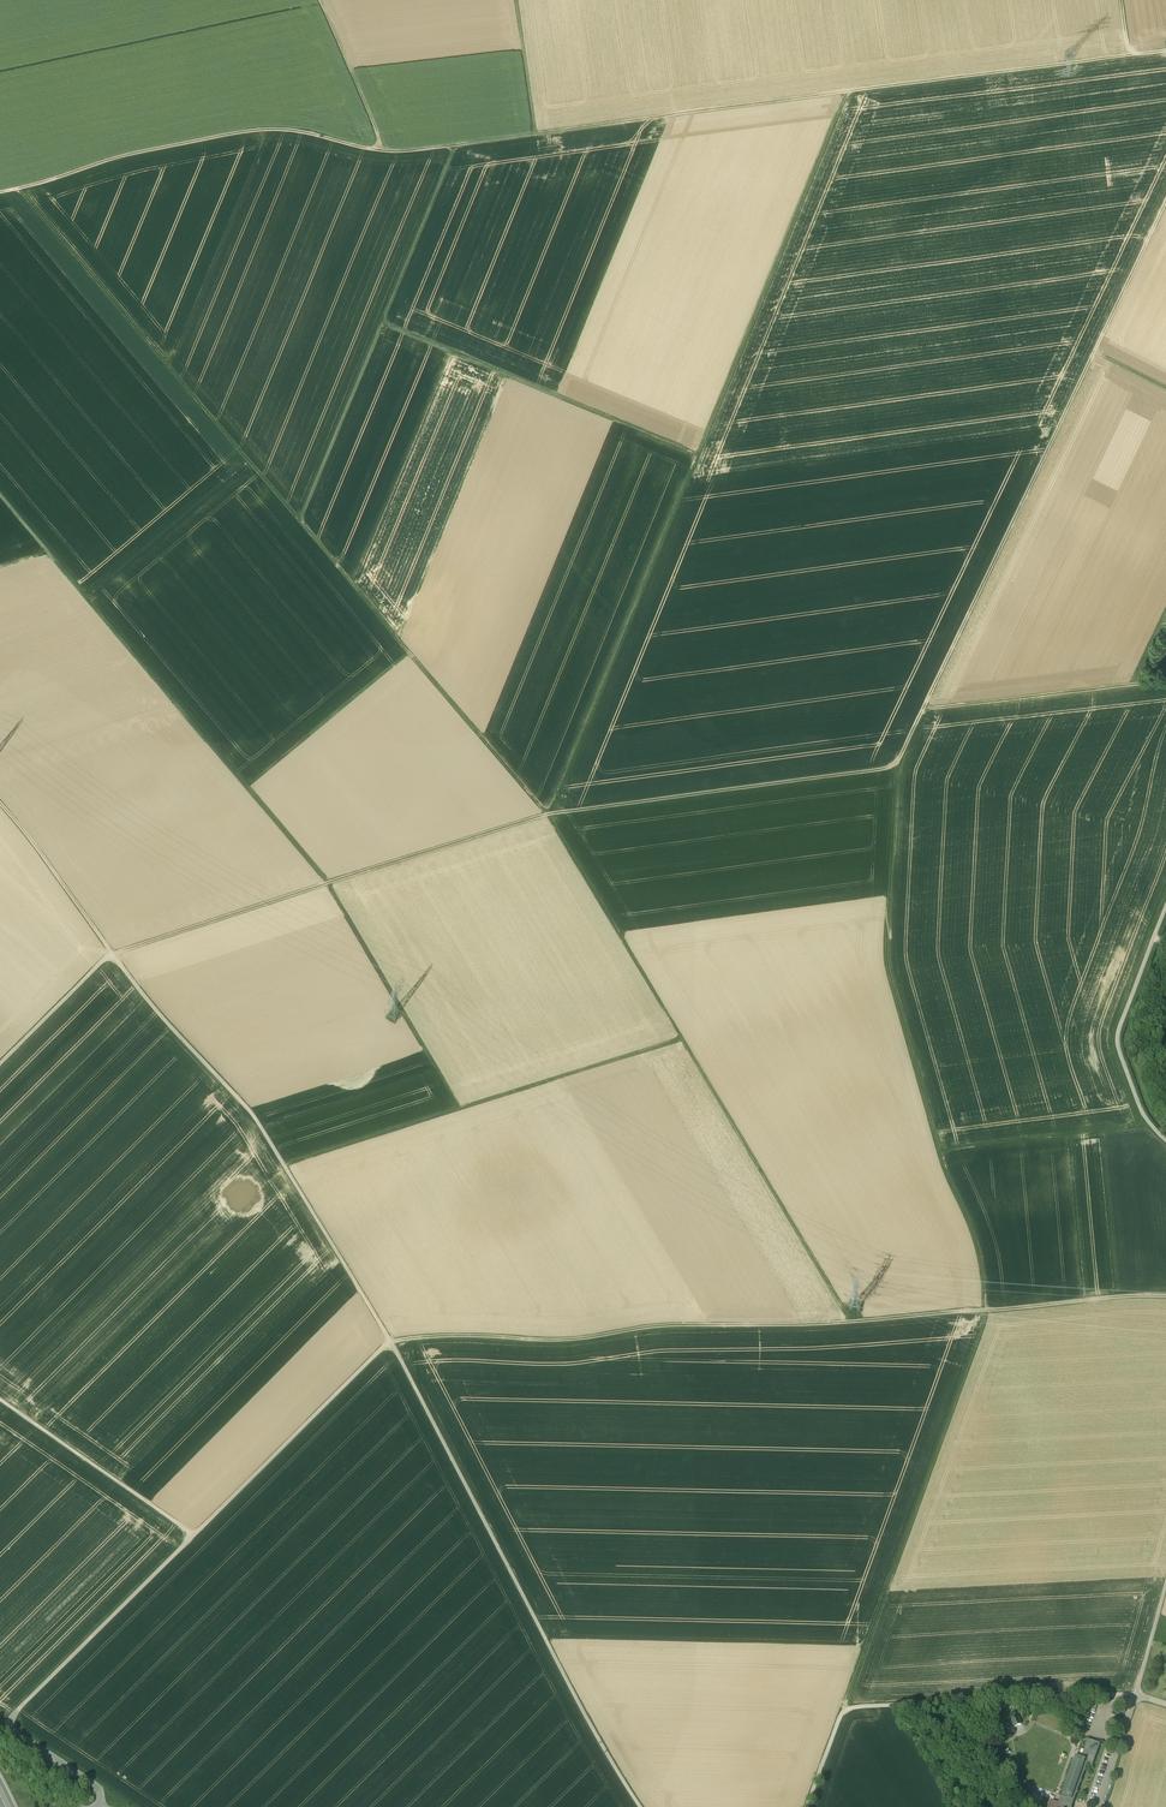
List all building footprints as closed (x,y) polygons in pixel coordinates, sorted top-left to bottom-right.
[(1097,1704),(1091,1702),(1087,1711),(1094,1713),(1097,1704)] [(1017,1718),(1016,1717),(1014,1716),(1012,1718),(1011,1719),(1012,1721),(1011,1721),(1014,1728),(1021,1725),(1017,1718)] [(1061,1796),(1062,1796),(1059,1803),(1057,1806),(1071,1806),(1086,1764),(1092,1766),(1099,1744),(1087,1739),(1080,1758),(1075,1756),(1061,1796)]
